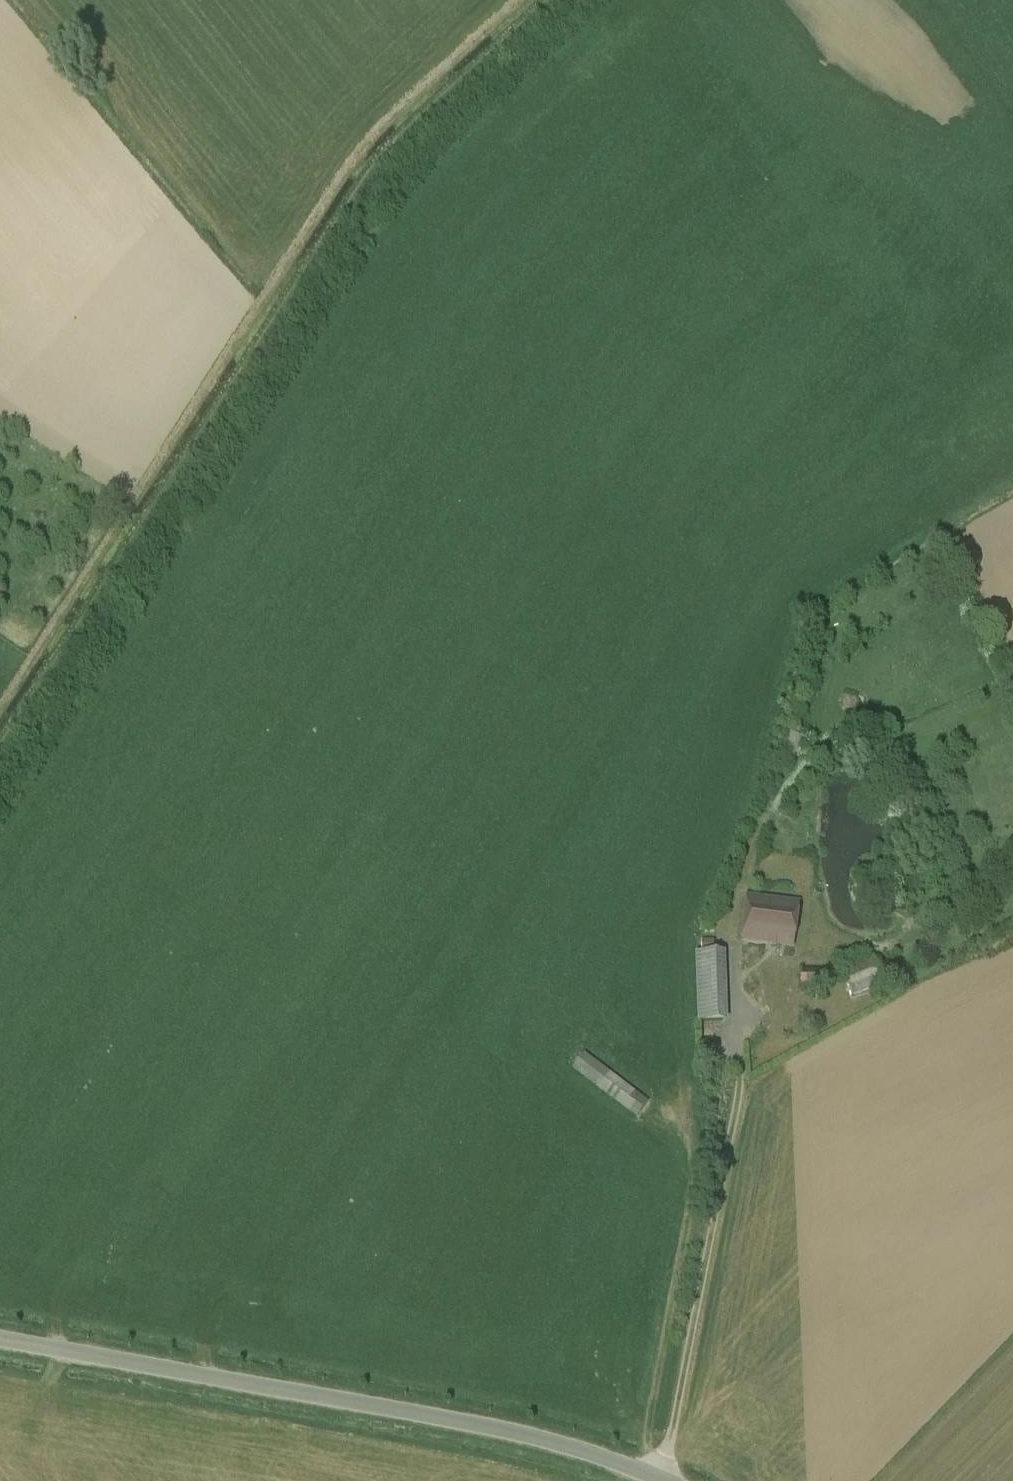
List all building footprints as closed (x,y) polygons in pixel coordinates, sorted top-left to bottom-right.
[(800,904),(749,897),(743,940),(794,948),(800,904)] [(702,941),(702,951),(713,951),(713,941),(702,941)] [(874,955),(843,966),(853,997),(885,984),(874,955)] [(819,966),(801,966),(801,980),(801,989),(819,988),(819,966)] [(637,1118),(648,1102),(584,1053),(572,1069),(637,1118)]
